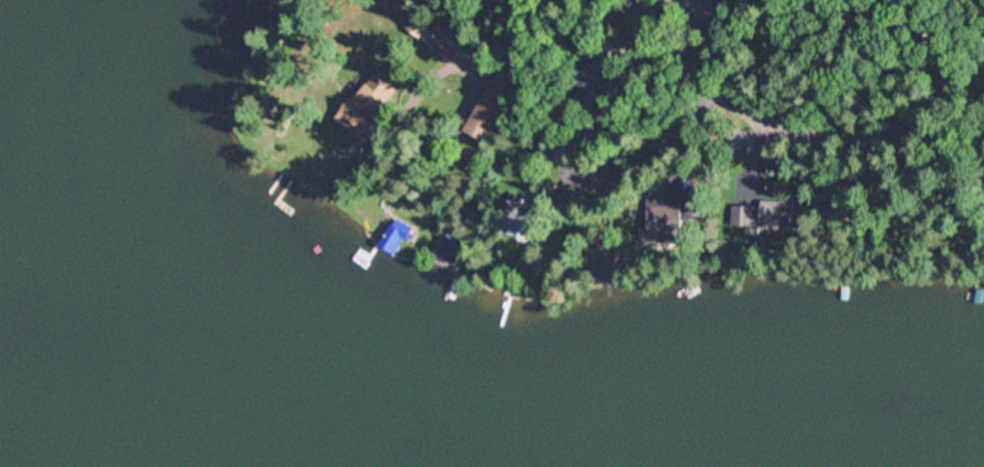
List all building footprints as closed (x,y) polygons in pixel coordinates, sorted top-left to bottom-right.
[(437,21),(422,39),(407,26),(422,9),(437,21)] [(622,78),(606,98),(598,91),(595,94),(582,82),(585,79),(577,72),(592,54),(622,78)] [(508,108),(489,143),(467,131),(483,102),(479,100),(498,64),(521,76),(505,106),(508,108)] [(399,90),(392,98),(397,102),(387,114),(384,111),(381,114),(392,123),(378,140),(371,134),(364,142),(338,120),(358,96),(360,98),(379,74),(396,88),(399,90)] [(752,142),(751,152),(748,151),(744,151),(740,150),(734,150),(733,149),(733,145),(735,131),(738,132),(742,132),(747,133),(752,133),(753,133),(752,142)] [(575,145),(572,166),(553,163),(556,142),(575,145)] [(551,191),(548,204),(561,206),(558,217),(539,213),(534,240),(503,233),(510,200),(520,202),(521,197),(530,199),(529,203),(536,204),(539,189),(551,191)] [(676,234),(677,241),(662,242),(662,238),(659,238),(659,235),(641,236),(640,228),(654,227),(652,199),(706,195),(708,221),(683,223),(684,234),(676,234)] [(814,230),(734,226),(735,206),(759,207),(758,216),(765,216),(766,200),(798,202),(798,204),(815,205),(814,230)] [(399,219),(418,229),(410,242),(404,239),(396,254),(380,245),(391,224),(395,227),(399,219)] [(466,246),(457,266),(435,256),(444,236),(466,246)] [(625,282),(602,282),(602,257),(625,257),(625,282)]
